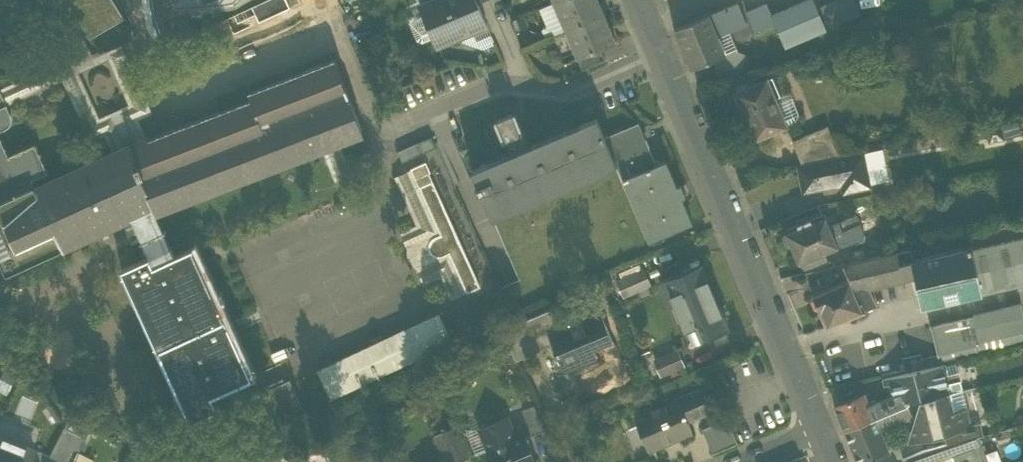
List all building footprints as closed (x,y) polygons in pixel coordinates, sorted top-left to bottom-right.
[(60,28),(66,25),(77,20),(79,19),(90,37),(122,18),(118,12),(119,11),(112,0),(47,0),(60,28)] [(151,66),(295,0),(150,0),(153,23),(161,41),(143,49),(151,66)] [(437,42),(456,33),(458,37),(461,36),(487,25),(478,3),(477,0),(435,0),(421,6),(424,13),(425,14),(433,34),(435,38),(437,42)] [(555,2),(566,29),(578,57),(599,48),(616,41),(604,13),(598,0),(554,0),(555,2)] [(772,13),(776,23),(786,47),(826,30),(814,0),(803,0),(772,13)] [(821,6),(830,28),(861,15),(854,0),(834,0),(821,6)] [(566,29),(555,2),(539,9),(547,25),(541,28),(544,35),(554,31),(555,34),(566,29)] [(674,29),(691,69),(725,54),(716,34),(745,21),(737,3),(737,2),(674,29)] [(755,32),(776,23),(772,13),(767,2),(746,11),(755,32)] [(435,38),(433,34),(425,14),(409,21),(417,41),(424,42),(435,38)] [(78,52),(89,47),(77,20),(66,25),(78,52)] [(487,25),(461,36),(463,40),(484,49),(496,44),(487,25)] [(456,33),(437,42),(438,45),(458,37),(456,33)] [(147,136),(139,119),(151,114),(152,112),(152,110),(122,43),(106,51),(109,59),(129,103),(100,116),(80,72),(63,80),(90,138),(93,139),(104,134),(113,152),(147,136)] [(509,64),(521,59),(515,43),(503,48),(509,64)] [(80,72),(109,59),(106,51),(94,56),(90,47),(89,47),(78,52),(0,87),(8,105),(21,99),(29,107),(42,106),(50,97),(51,86),(63,80),(80,72)] [(578,57),(583,68),(604,59),(599,48),(578,57)] [(712,62),(716,77),(740,72),(737,56),(712,62)] [(147,136),(131,143),(145,172),(271,123),(268,116),(346,87),(335,58),(248,91),(251,99),(150,137),(149,135),(147,136)] [(773,76),(767,78),(775,98),(781,95),(773,76)] [(767,78),(735,91),(745,114),(755,138),(787,125),(786,124),(775,98),(767,78)] [(6,127),(10,125),(12,121),(13,117),(12,114),(8,105),(0,87),(0,88),(0,130),(6,127)] [(36,186),(35,187),(63,248),(132,217),(154,207),(156,213),(323,149),(340,142),(364,133),(346,87),(268,116),(271,123),(145,172),(131,143),(113,152),(101,157),(104,163),(40,191),(37,186),(36,186)] [(737,117),(745,114),(735,91),(728,95),(737,117)] [(785,94),(781,95),(775,98),(786,124),(796,121),(799,114),(792,97),(785,94)] [(497,119),(513,151),(528,145),(511,112),(497,119)] [(597,116),(528,145),(513,151),(473,168),(494,218),(618,165),(606,136),(597,116)] [(618,165),(624,179),(658,164),(640,122),(606,136),(618,165)] [(987,127),(990,142),(1004,139),(1001,124),(987,127)] [(792,140),(802,165),(803,164),(841,157),(828,125),(792,140)] [(430,133),(395,147),(400,158),(435,145),(430,133)] [(34,185),(35,187),(36,186),(32,178),(48,171),(35,143),(9,155),(0,135),(0,201),(34,185)] [(340,142),(323,149),(334,180),(339,181),(369,170),(363,152),(346,158),(340,142)] [(842,183),(844,192),(870,186),(863,152),(841,157),(803,164),(804,166),(799,167),(804,191),(842,183)] [(624,179),(651,242),(695,224),(668,160),(658,164),(624,179)] [(411,169),(416,179),(429,173),(431,172),(426,161),(411,168),(411,169)] [(450,300),(467,292),(449,253),(443,256),(439,257),(435,256),(432,254),(429,250),(428,246),(430,241),(431,239),(434,236),(440,234),(416,179),(411,169),(394,176),(416,224),(400,231),(423,285),(440,277),(450,300)] [(440,234),(434,236),(431,239),(430,241),(428,246),(429,250),(432,254),(435,256),(439,257),(443,256),(449,253),(467,292),(481,286),(429,173),(416,179),(440,234)] [(63,248),(35,187),(34,185),(0,201),(0,259),(7,274),(63,248)] [(122,269),(159,349),(226,318),(193,247),(175,255),(156,213),(154,207),(132,217),(150,256),(122,269)] [(824,254),(838,248),(829,225),(824,213),(810,219),(808,214),(796,219),(798,224),(785,229),(786,233),(784,236),(787,245),(791,246),(792,245),(799,264),(800,263),(824,254)] [(857,214),(839,221),(843,230),(861,223),(857,214)] [(839,221),(829,225),(838,248),(866,236),(861,223),(843,230),(839,221)] [(981,293),(1022,283),(1022,237),(971,249),(981,293)] [(922,291),(923,306),(981,293),(971,249),(971,246),(913,259),(912,260),(916,277),(922,291)] [(910,248),(897,251),(900,262),(912,260),(913,259),(910,248)] [(916,277),(912,260),(900,262),(897,251),(843,264),(849,278),(850,277),(855,287),(861,284),(867,286),(872,287),(916,277)] [(804,273),(829,267),(824,254),(800,263),(804,273)] [(682,316),(694,343),(730,328),(703,264),(668,279),(678,304),(677,305),(681,316),(682,316)] [(843,264),(829,267),(804,273),(812,293),(849,278),(843,264)] [(623,279),(629,293),(651,283),(646,269),(623,279)] [(876,306),(867,286),(861,284),(855,287),(850,277),(849,278),(812,293),(813,295),(811,300),(814,307),(818,309),(819,309),(827,327),(876,306)] [(940,362),(1022,342),(1022,304),(931,325),(940,362)] [(544,349),(555,344),(550,332),(562,326),(554,307),(530,317),(544,349)] [(602,310),(562,326),(550,332),(555,344),(565,369),(598,356),(592,341),(612,333),(602,310)] [(318,369),(331,398),(452,342),(439,312),(318,369)] [(503,328),(516,360),(544,349),(530,317),(503,328)] [(252,378),(226,318),(159,349),(191,422),(219,409),(213,395),(252,378)] [(657,360),(663,374),(685,364),(679,350),(657,360)] [(945,364),(942,365),(950,392),(962,389),(956,363),(946,365),(945,365),(945,364)] [(920,400),(950,392),(942,365),(882,378),(884,385),(890,383),(894,394),(900,407),(907,404),(907,403),(920,400)] [(260,393),(272,422),(302,408),(290,380),(260,393)] [(703,389),(679,399),(689,421),(712,411),(703,389)] [(972,424),(962,389),(950,392),(920,400),(911,432),(918,439),(946,432),(972,425),(972,424)] [(835,406),(845,430),(876,417),(870,404),(865,393),(835,406)] [(870,404),(876,417),(900,407),(894,394),(870,404)] [(693,432),(689,421),(679,399),(635,417),(645,440),(655,436),(660,447),(693,432)] [(49,407),(58,421),(68,415),(59,401),(49,407)] [(912,415),(907,404),(900,407),(876,417),(881,431),(913,417),(912,415)] [(523,410),(534,435),(545,430),(534,405),(523,410)] [(703,428),(713,453),(737,443),(725,413),(715,417),(717,422),(703,428)] [(876,417),(845,430),(858,461),(866,461),(890,452),(881,431),(876,417)] [(0,420),(0,435),(34,448),(40,434),(1,418),(0,420)] [(494,461),(535,461),(523,433),(515,436),(507,418),(480,429),(488,448),(494,461)] [(946,432),(949,443),(949,444),(969,439),(978,437),(984,435),(981,422),(972,424),(972,425),(946,432)] [(469,457),(470,456),(457,426),(436,435),(446,458),(450,457),(452,461),(457,461),(469,457)] [(62,461),(74,461),(85,440),(64,428),(50,455),(62,461)] [(35,449),(34,448),(0,435),(0,461),(30,461),(35,449)] [(649,451),(660,447),(655,436),(645,440),(649,451)] [(983,451),(978,437),(969,439),(973,448),(960,453),(962,459),(983,451)] [(969,439),(949,444),(949,443),(924,449),(903,458),(903,459),(905,461),(935,461),(960,453),(973,448),(969,439)] [(983,451),(962,459),(954,461),(987,461),(983,451)]
